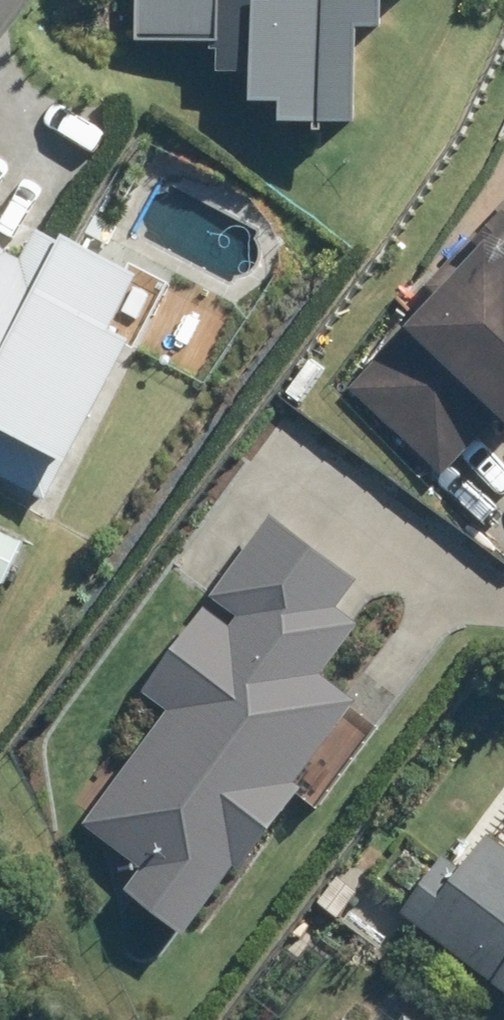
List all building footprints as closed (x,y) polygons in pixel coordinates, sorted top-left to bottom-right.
[(227,0),(148,0),(148,31),(226,34),(227,0)] [(266,92),(296,93),(295,113),(376,112),(377,20),(402,21),(402,0),(266,0),(266,92)] [(436,279),(447,289),(357,384),(450,471),(503,415),(503,208),(436,279)] [(47,496),(80,454),(101,464),(166,330),(193,344),(203,324),(176,311),(187,287),(88,238),(58,224),(40,260),(21,250),(0,227),(0,473),(47,496)] [(328,366),(314,356),(291,390),(306,399),(328,366)] [(95,822),(155,869),(140,889),(205,939),(267,860),(280,870),(399,717),(345,676),(386,624),(358,602),(377,577),(294,512),(155,690),(182,711),(95,822)] [(15,587),(36,540),(0,525),(0,581),(15,587)] [(496,832),(469,870),(454,859),(415,913),(503,977),(503,837),(496,832)] [(344,876),(323,903),(340,916),(360,890),(344,876)] [(405,1012),(399,1019),(416,1019),(405,1012)]
